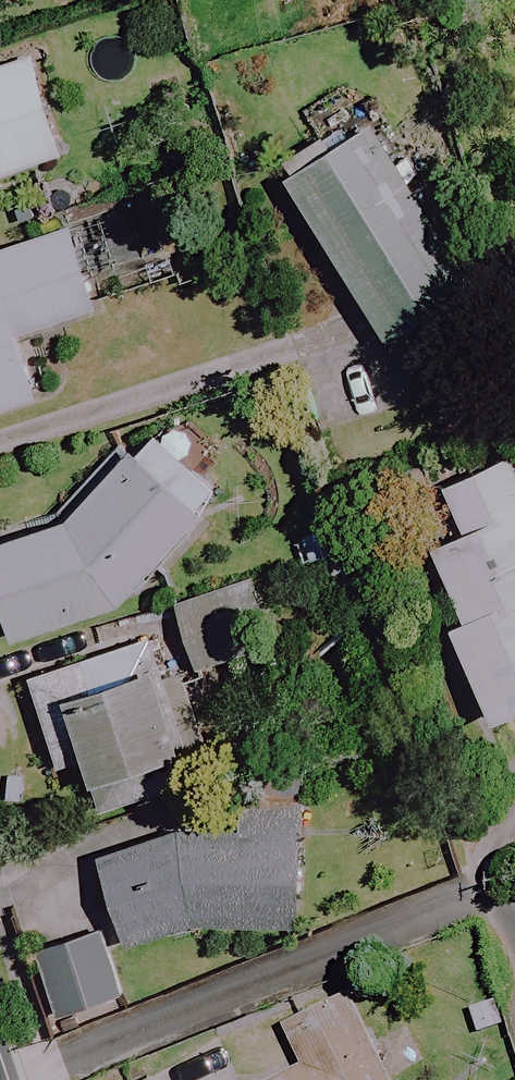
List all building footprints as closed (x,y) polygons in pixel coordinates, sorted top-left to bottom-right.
[(31,56),(0,66),(0,173),(62,153),(31,56)] [(276,161),(387,343),(474,289),(399,165),(345,77),(293,109),(311,139),(276,161)] [(69,228),(0,251),(0,409),(41,396),(21,334),(95,310),(69,228)] [(117,605),(225,498),(150,422),(54,518),(0,536),(0,593),(15,639),(117,605)] [(432,557),(460,621),(449,626),(491,723),(514,712),(514,469),(510,458),(442,488),(466,543),(432,557)] [(260,651),(237,583),(173,604),(196,672),(260,651)] [(166,686),(151,638),(29,677),(58,768),(86,759),(93,782),(202,747),(181,681),(166,686)] [(300,925),(300,831),(200,819),(98,852),(126,940),(203,926),(300,925)] [(119,995),(99,933),(37,953),(56,1015),(119,995)] [(352,999),(287,1032),(306,1070),(287,1079),(393,1079),(352,999)]
